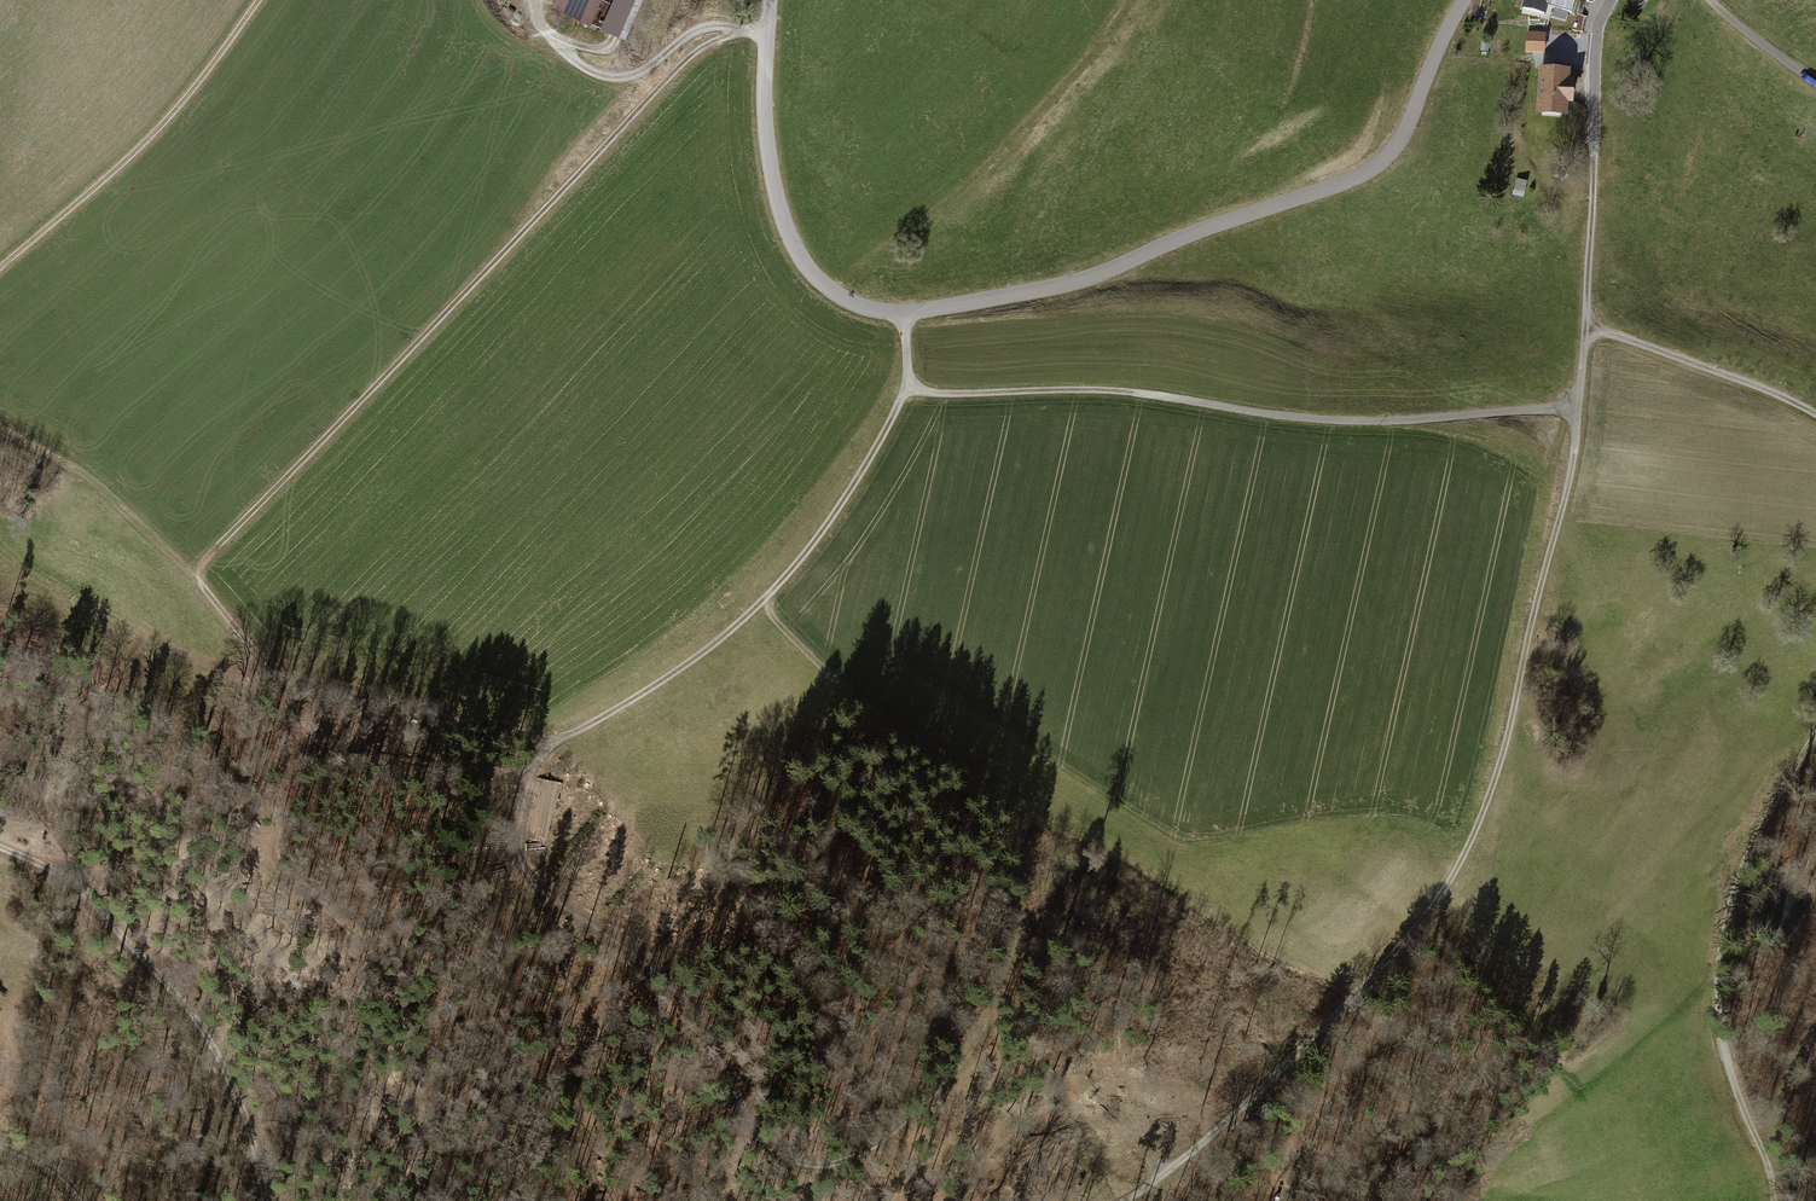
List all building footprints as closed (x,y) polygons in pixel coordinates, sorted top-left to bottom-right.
[(553,13),(628,46),(648,0),(559,0),(553,13)] [(1523,4),(1546,10),(1547,6),(1572,13),(1575,0),(1524,0),(1523,4)] [(1545,34),(1527,33),(1526,51),(1543,52),(1545,34)] [(1541,69),(1538,109),(1565,111),(1566,100),(1571,101),(1573,81),(1567,81),(1567,71),(1541,69)]
